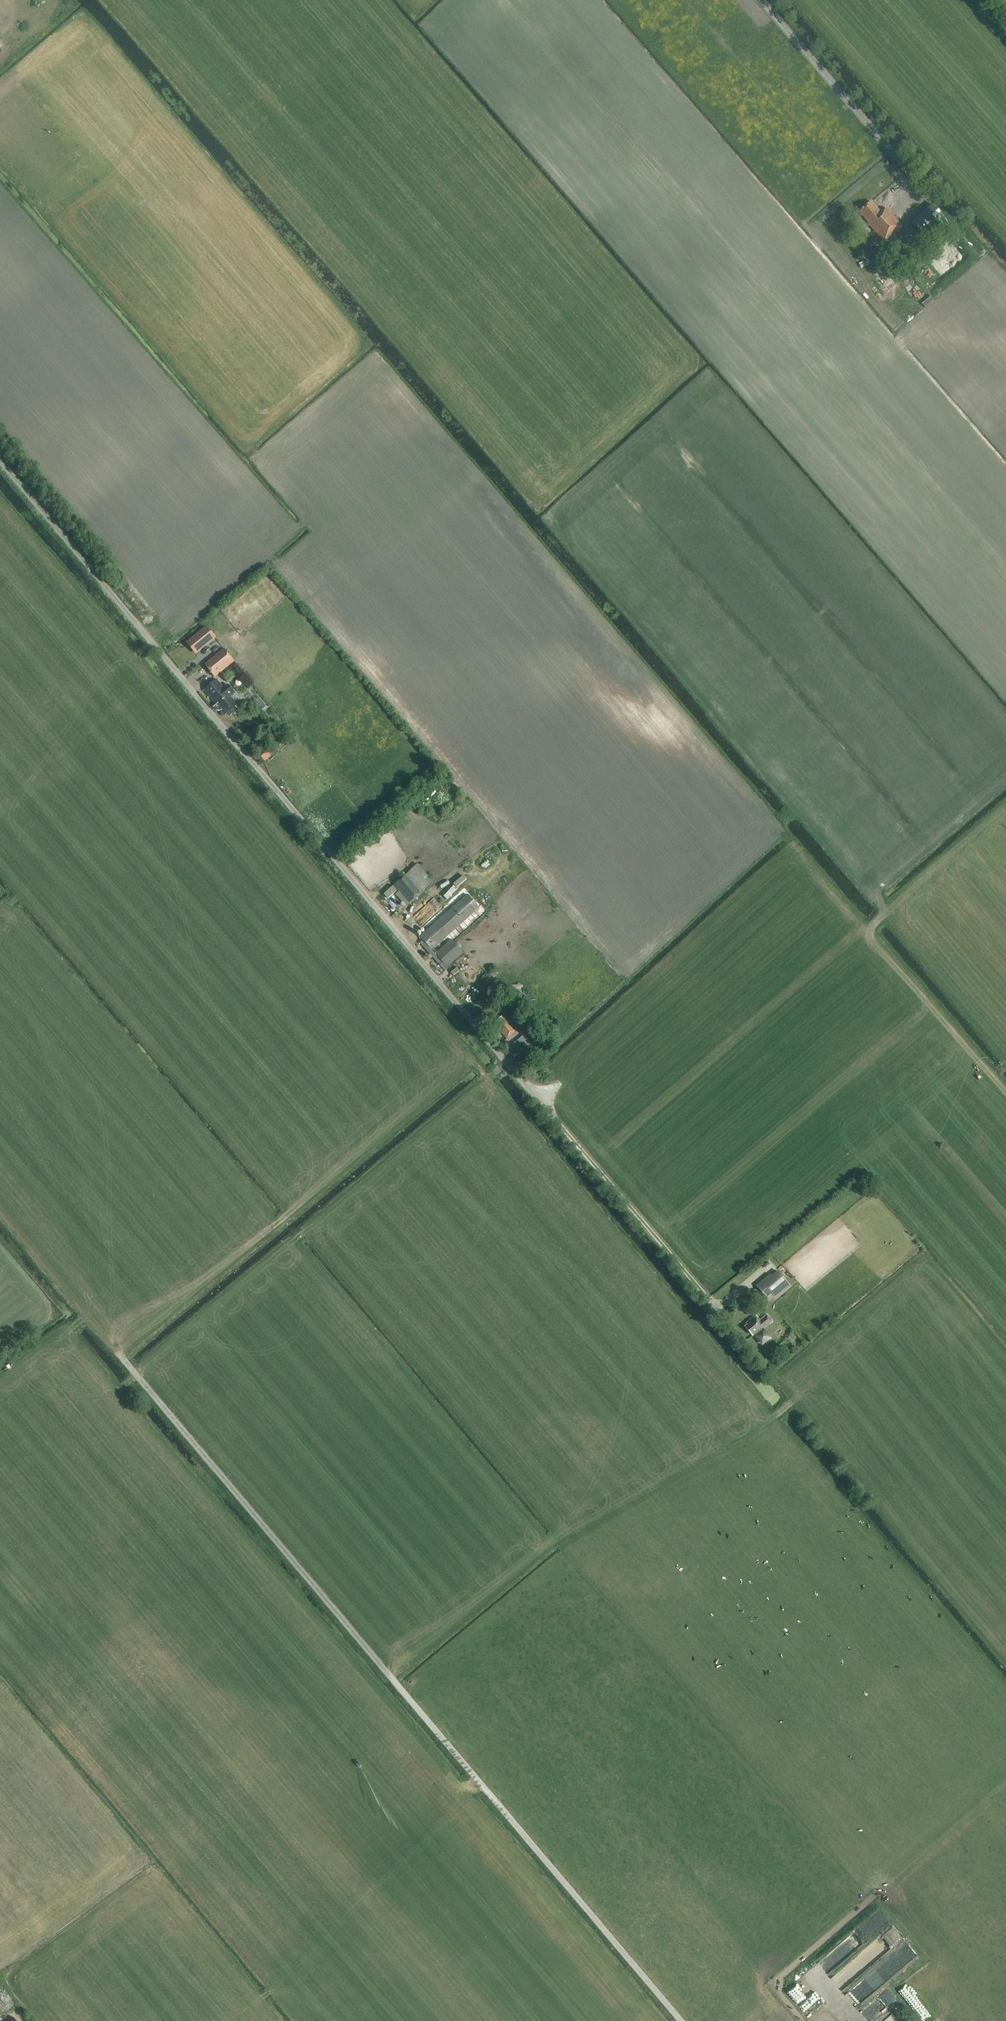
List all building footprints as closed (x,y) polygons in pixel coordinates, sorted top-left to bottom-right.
[(880,213),(871,203),(859,213),(869,223),(868,224),(884,243),(902,227),(886,209),(880,213)] [(908,262),(924,249),(916,240),(900,253),(908,262)] [(884,289),(893,281),(885,272),(876,280),(884,289)] [(206,628),(187,643),(194,653),(214,637),(206,628)] [(268,637),(263,642),(268,647),(273,643),(268,637)] [(215,678),(224,670),(235,662),(224,649),(204,665),(215,678)] [(224,688),(217,679),(203,690),(215,705),(213,707),(215,710),(217,711),(218,711),(220,711),(224,716),(227,713),(230,717),(238,710),(235,707),(238,705),(231,697),(235,694),(228,684),(224,688)] [(266,739),(271,735),(267,729),(262,733),(266,739)] [(407,874),(423,892),(433,883),(418,865),(407,874)] [(423,892),(407,874),(393,886),(399,892),(409,904),(423,892)] [(405,907),(409,904),(399,892),(395,895),(405,907)] [(431,950),(479,908),(467,895),(420,937),(431,950)] [(447,968),(463,953),(451,940),(435,954),(447,968)] [(506,1023),(501,1017),(495,1022),(497,1025),(496,1026),(509,1042),(507,1044),(512,1051),(524,1042),(519,1034),(518,1035),(508,1022),(506,1023)] [(787,1283),(777,1272),(758,1289),(764,1296),(767,1300),(785,1285),(787,1283)] [(772,1322),(767,1315),(760,1321),(755,1316),(746,1324),(748,1326),(746,1328),(752,1335),(754,1333),(756,1336),(772,1322)] [(777,1338),(789,1328),(784,1323),(772,1333),(777,1338)] [(898,1947),(909,1961),(916,1956),(906,1942),(898,1947)]
